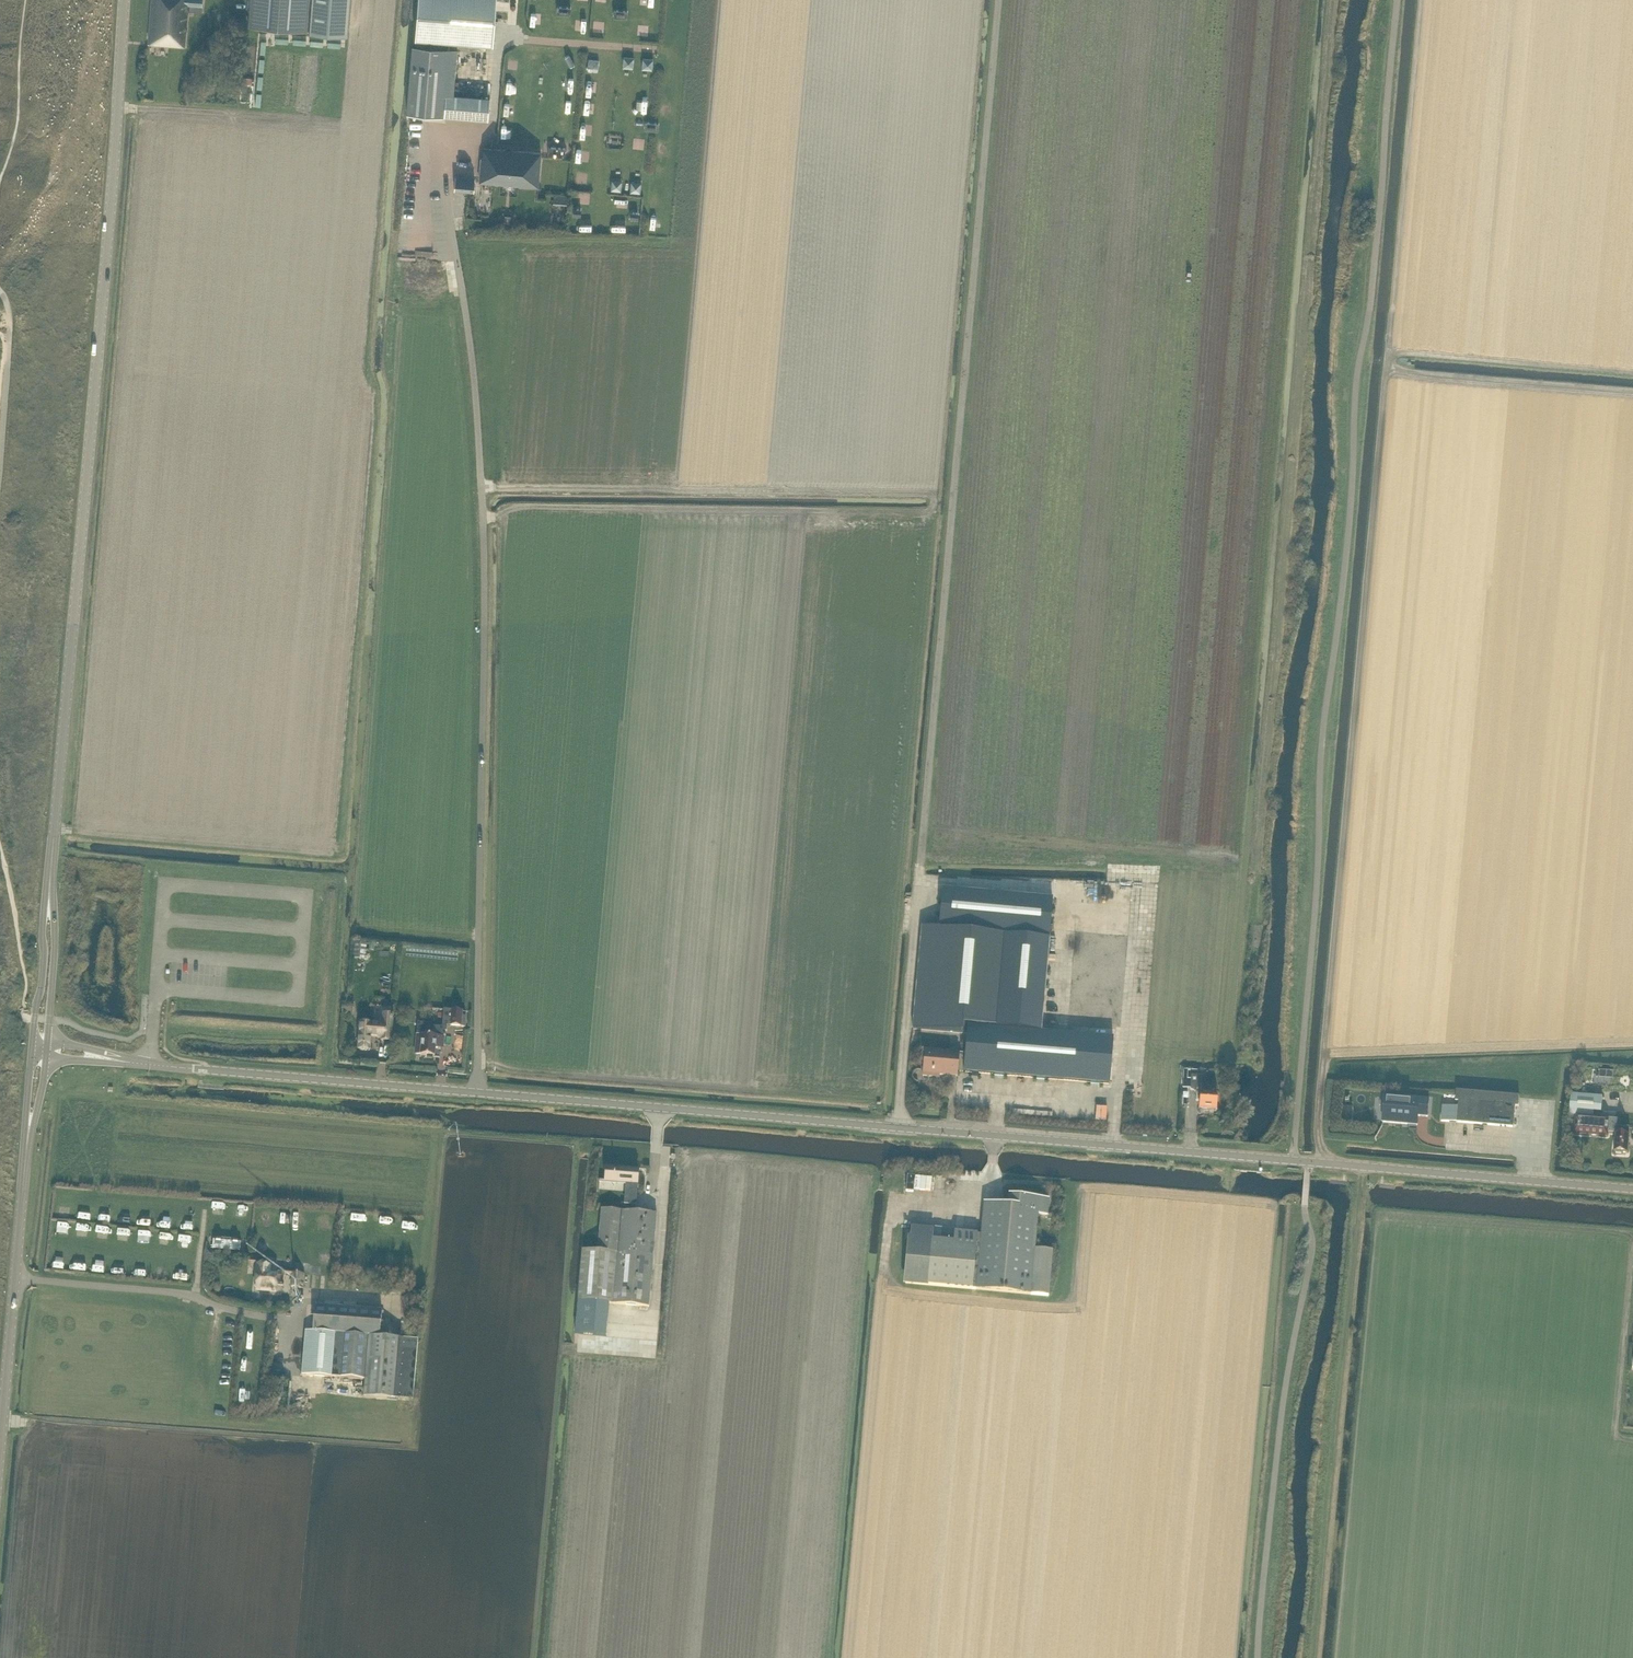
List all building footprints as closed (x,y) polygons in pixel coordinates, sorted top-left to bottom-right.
[(149,41),(184,44),(185,44),(193,45),(194,28),(187,27),(188,14),(205,16),(206,4),(202,4),(203,0),(152,0),(149,41)] [(413,40),(491,47),(494,0),(418,0),(413,40)] [(571,5),(557,4),(557,12),(570,13),(571,5)] [(627,9),(613,8),(613,16),(627,17),(627,9)] [(418,112),(442,114),(445,92),(449,48),(413,45),(407,111),(418,112)] [(634,56),(624,55),(623,67),(633,68),(634,56)] [(652,70),(652,58),(643,57),(642,69),(652,70)] [(490,96),(445,92),(442,114),(488,118),(490,96)] [(659,121),(645,120),(645,127),(659,128),(659,121)] [(485,146),(484,146),(483,156),(481,156),(481,157),(482,157),(480,181),(481,181),(481,180),(537,185),(538,186),(541,156),(541,149),(497,147),(491,147),(485,146)] [(474,190),(475,179),(455,177),(454,188),(466,189),(474,190)] [(611,178),(610,188),(622,189),(623,179),(611,178)] [(630,179),(629,190),(641,191),(642,181),(630,179)] [(638,211),(630,210),(630,218),(637,218),(638,211)] [(1041,1033),(1053,899),(943,889),(939,929),(922,927),(913,1029),(967,1034),(965,1054),(925,1051),(923,1076),(934,1077),(934,1075),(957,1077),(958,1072),(1109,1085),(1113,1039),(1041,1033)] [(461,1027),(463,1012),(449,1011),(448,1022),(447,1025),(461,1027)] [(393,1015),(383,1014),(382,1025),(379,1025),(379,1026),(372,1026),(372,1025),(361,1024),(360,1034),(359,1034),(358,1050),(370,1051),(371,1039),(371,1036),(378,1036),(378,1039),(381,1039),(381,1042),(391,1042),(393,1015)] [(431,1027),(431,1025),(418,1023),(417,1035),(423,1036),(421,1056),(427,1056),(427,1059),(434,1059),(434,1057),(435,1057),(436,1048),(442,1049),(443,1038),(442,1038),(442,1035),(444,1035),(444,1034),(443,1034),(444,1028),(443,1028),(431,1027)] [(1202,1085),(1203,1077),(1192,1076),(1191,1089),(1197,1090),(1196,1098),(1200,1099),(1200,1108),(1216,1109),(1217,1096),(1205,1095),(1206,1085),(1202,1085)] [(1519,1108),(1520,1097),(1457,1091),(1456,1102),(1459,1103),(1457,1124),(1514,1129),(1516,1108),(1519,1108)] [(1601,1113),(1602,1097),(1571,1095),(1570,1115),(1576,1116),(1575,1134),(1607,1137),(1607,1133),(1616,1134),(1614,1153),(1616,1153),(1616,1154),(1621,1155),(1622,1153),(1627,1154),(1630,1128),(1617,1127),(1618,1120),(1593,1118),(1594,1112),(1601,1113)] [(1385,1096),(1383,1123),(1408,1125),(1408,1119),(1418,1120),(1419,1116),(1428,1117),(1430,1101),(1385,1096)] [(623,1171),(623,1169),(606,1168),(605,1182),(615,1183),(615,1182),(627,1183),(625,1204),(622,1204),(621,1212),(602,1210),(598,1252),(582,1250),(575,1334),(606,1337),(609,1304),(649,1308),(657,1215),(635,1213),(639,1172),(623,1171)] [(1040,1199),(1009,1196),(1008,1206),(984,1203),(981,1234),(976,1290),(1048,1297),(1052,1251),(1035,1249),(1038,1214),(1047,1215),(1049,1200),(1040,1199)] [(981,1234),(955,1232),(954,1242),(909,1238),(904,1283),(976,1290),(981,1234)] [(214,1241),(213,1249),(240,1251),(241,1243),(214,1241)] [(270,1274),(271,1266),(257,1265),(256,1276),(258,1276),(257,1282),(256,1282),(256,1288),(257,1288),(257,1290),(267,1290),(267,1292),(276,1293),(277,1286),(283,1287),(284,1277),(278,1277),(278,1275),(270,1274)] [(303,1289),(304,1275),(293,1274),(291,1288),(303,1289)] [(414,1401),(418,1341),(380,1338),(382,1311),(315,1306),(313,1332),(305,1331),(302,1376),(366,1381),(364,1398),(399,1400),(414,1401)]
